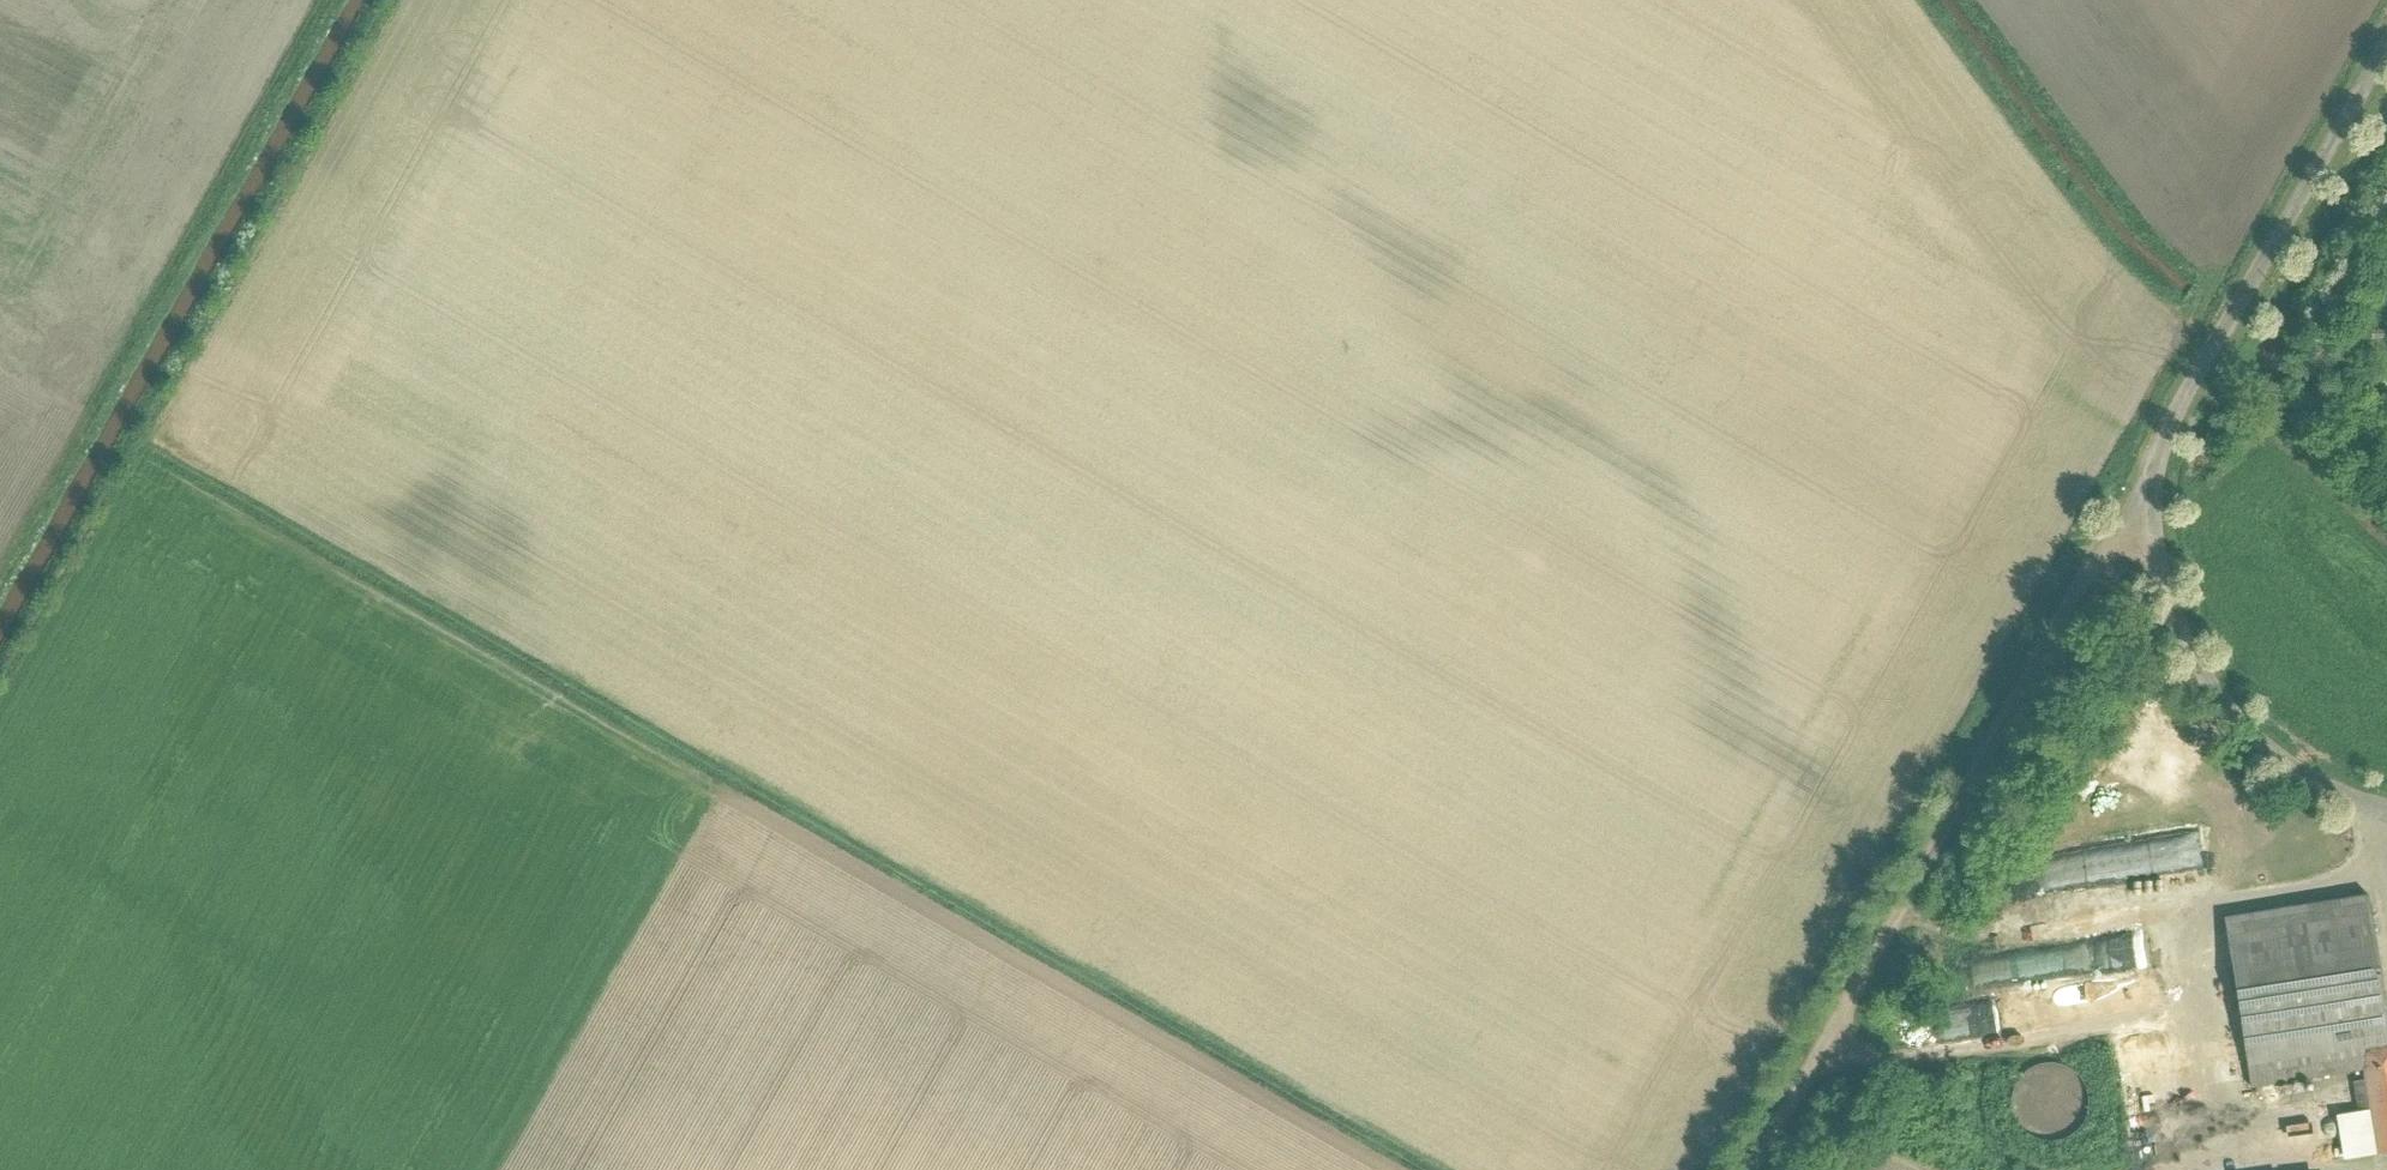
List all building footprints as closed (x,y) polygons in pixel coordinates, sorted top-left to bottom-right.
[(2212,835),(2042,857),(2046,888),(2134,877),(2133,870),(2216,859),(2212,835)] [(2234,916),(2259,1086),(2363,1071),(2374,1148),(2386,1146),(2386,971),(2376,895),(2234,916)] [(2082,898),(2000,906),(2003,943),(2085,935),(2082,898)] [(2072,945),(1976,960),(1980,988),(2076,974),(2072,945)] [(2027,997),(1990,999),(1992,1028),(2029,1026),(2027,997)] [(2080,1107),(2082,1097),(2080,1087),(2077,1078),(2071,1070),(2063,1064),(2054,1060),(2044,1059),(2034,1060),(2025,1064),(2017,1070),(2011,1078),(2007,1087),(2006,1097),(2007,1107),(2011,1116),(2017,1124),(2025,1130),(2034,1133),(2044,1135),(2053,1133),(2063,1130),(2070,1124),(2076,1116),(2080,1107)]
